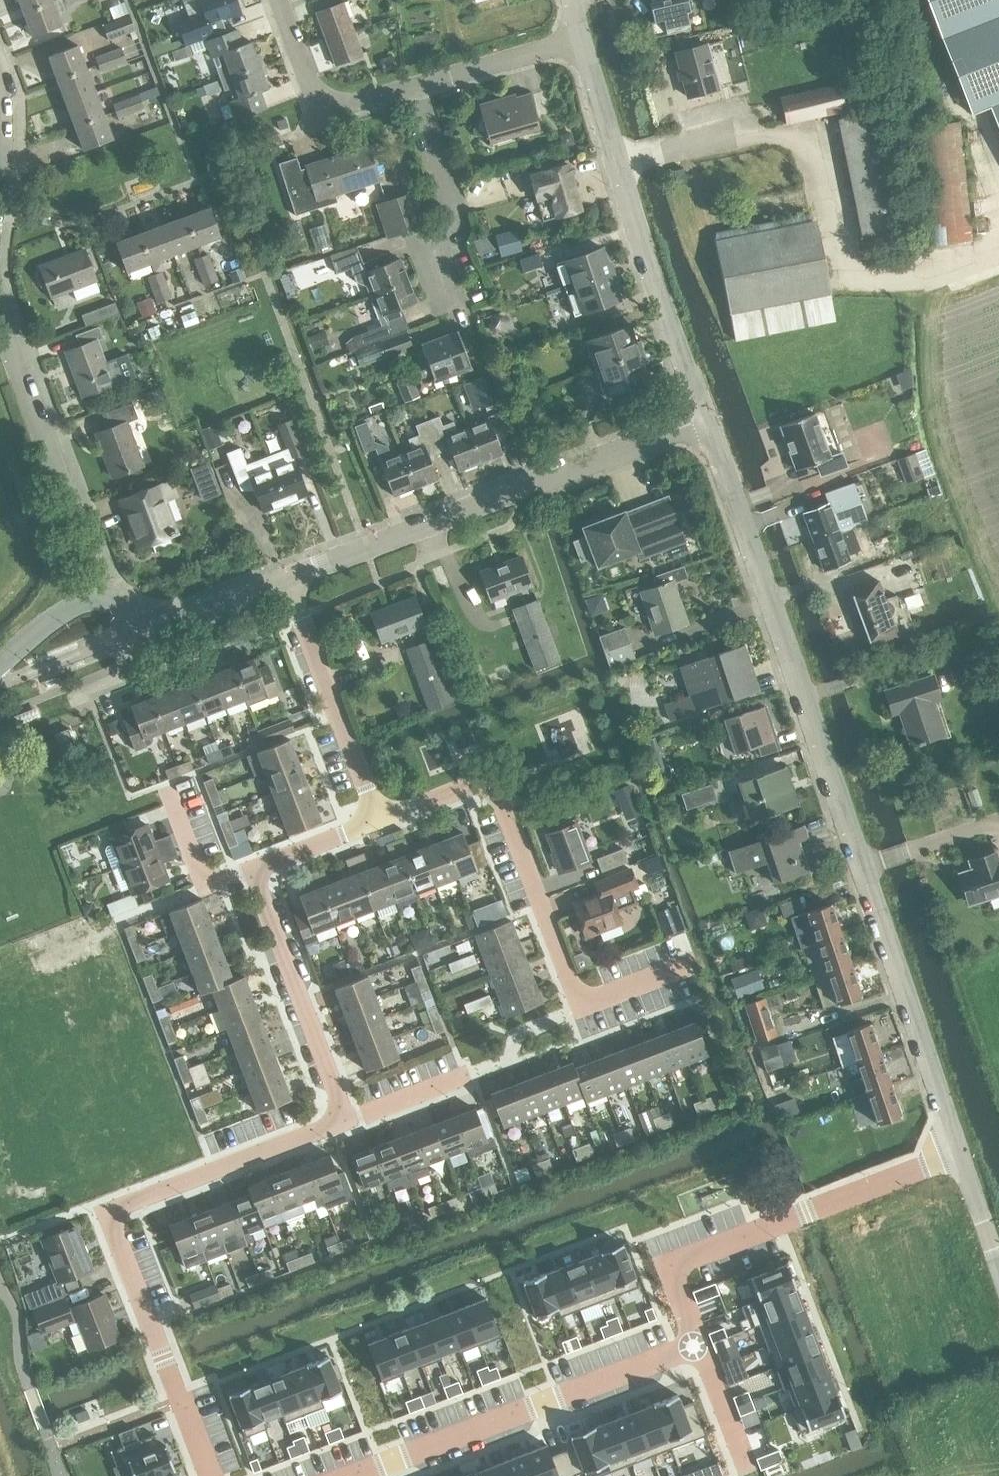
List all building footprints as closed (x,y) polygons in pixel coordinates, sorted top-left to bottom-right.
[(24,12),(54,1),(53,0),(19,0),(24,12)] [(24,12),(32,36),(63,25),(58,13),(67,10),(65,4),(63,0),(56,0),(54,1),(24,12)] [(176,20),(185,45),(205,38),(212,36),(212,35),(226,30),(222,19),(240,12),(236,0),(199,0),(202,11),(176,20)] [(649,4),(653,22),(651,23),(654,38),(691,29),(687,12),(691,12),(688,0),(664,0),(662,1),(649,4)] [(971,114),(989,107),(998,132),(998,0),(926,0),(971,114)] [(325,41),(354,30),(344,1),(314,12),(325,41)] [(107,40),(135,30),(129,14),(101,24),(107,40)] [(237,29),(205,41),(219,79),(259,64),(251,41),(242,44),(237,29)] [(354,30),(325,41),(334,65),(363,54),(354,30)] [(191,43),(176,48),(180,58),(194,53),(191,43)] [(687,97),(720,88),(708,44),(676,52),(687,97)] [(58,80),(88,69),(79,45),(49,56),(58,80)] [(107,53),(112,66),(127,61),(122,47),(107,53)] [(107,53),(95,57),(99,71),(112,66),(107,53)] [(268,89),(259,64),(219,79),(224,91),(233,87),(238,100),(230,103),(236,120),(266,109),(260,91),(268,89)] [(66,103),(96,92),(88,69),(58,80),(66,103)] [(786,125),(846,112),(840,83),(779,96),(786,125)] [(75,125),(105,114),(96,92),(66,103),(75,125)] [(131,113),(145,108),(139,93),(125,98),(131,113)] [(539,128),(529,93),(499,102),(498,99),(479,104),(490,143),(539,128)] [(116,118),(131,113),(125,98),(111,103),(116,118)] [(105,114),(75,125),(84,150),(114,139),(105,114)] [(928,245),(973,241),(962,122),(919,123),(928,245)] [(379,180),(368,145),(305,165),(306,167),(300,169),(296,157),(278,163),(294,216),(337,202),(335,195),(379,180)] [(543,221),(581,210),(568,164),(530,174),(543,221)] [(385,238),(402,232),(426,224),(415,192),(374,205),(385,238)] [(187,216),(197,246),(221,238),(209,208),(187,216)] [(811,220),(810,214),(715,233),(716,239),(735,340),(835,321),(816,219),(811,220)] [(174,255),(197,246),(187,216),(164,225),(174,255)] [(151,263),(174,255),(164,225),(141,233),(151,263)] [(126,273),(151,263),(141,233),(115,243),(126,273)] [(573,286),(611,273),(602,247),(564,260),(573,286)] [(51,297),(97,279),(86,250),(40,268),(41,271),(38,272),(36,275),(41,287),(44,289),(47,287),(51,297)] [(336,273),(362,263),(358,251),(331,261),(336,273)] [(198,272),(206,270),(213,268),(209,254),(193,259),(198,272)] [(382,255),(350,268),(355,281),(364,285),(365,285),(369,295),(408,280),(399,258),(385,263),(382,255)] [(203,286),(210,283),(217,280),(213,268),(206,270),(198,272),(203,286)] [(151,290),(159,287),(166,284),(162,272),(146,277),(151,290)] [(611,273),(573,286),(582,313),(620,300),(611,273)] [(350,337),(345,342),(349,352),(408,328),(400,308),(416,302),(408,280),(369,295),(377,317),(381,325),(350,337)] [(156,303),(164,300),(171,298),(166,284),(159,287),(151,290),(156,303)] [(86,325),(119,314),(115,303),(82,314),(86,325)] [(153,303),(139,308),(142,316),(156,310),(153,303)] [(504,315),(499,312),(493,314),(487,323),(489,328),(494,331),(500,331),(506,322),(504,315)] [(594,368),(638,353),(628,325),(585,340),(594,368)] [(106,362),(98,340),(103,339),(98,327),(76,335),(80,346),(67,351),(83,396),(134,378),(126,354),(106,362)] [(312,351),(328,344),(323,330),(306,337),(312,351)] [(421,344),(426,358),(414,362),(420,378),(432,374),(435,381),(469,369),(472,368),(471,365),(470,366),(457,330),(421,344)] [(406,334),(381,342),(385,357),(411,348),(406,334)] [(638,353),(594,368),(604,396),(647,381),(638,353)] [(895,374),(900,390),(912,387),(912,368),(895,374)] [(483,406),(495,402),(485,376),(473,380),(483,406)] [(396,383),(403,401),(404,403),(418,397),(411,377),(396,383)] [(111,477),(144,465),(128,422),(138,419),(133,404),(109,413),(114,429),(96,435),(111,477)] [(467,428),(480,462),(502,453),(496,436),(507,432),(499,411),(488,416),(489,420),(467,428)] [(779,425),(789,453),(795,470),(816,462),(821,474),(845,465),(840,450),(829,454),(814,413),(779,425)] [(438,416),(427,420),(436,447),(447,442),(458,471),(480,462),(467,428),(458,432),(453,421),(442,425),(438,416)] [(267,457),(285,503),(307,494),(292,457),(303,453),(290,419),(278,424),(288,449),(267,457)] [(412,449),(402,453),(415,487),(437,479),(426,451),(436,447),(427,420),(415,425),(419,434),(408,438),(412,449)] [(375,448),(376,447),(373,441),(366,421),(354,426),(364,452),(375,448)] [(209,449),(216,446),(209,428),(202,431),(209,449)] [(388,445),(373,441),(376,447),(375,448),(393,496),(415,487),(402,453),(392,457),(388,445)] [(285,503),(267,457),(246,465),(240,449),(227,454),(240,488),(252,483),(263,511),(285,503)] [(925,449),(895,459),(905,484),(934,474),(925,449)] [(202,500),(223,492),(209,457),(187,466),(202,500)] [(137,546),(178,531),(167,502),(178,497),(173,482),(121,501),(137,546)] [(841,534),(853,529),(853,528),(868,522),(853,483),(824,494),(827,504),(803,513),(813,539),(839,529),(841,534)] [(598,567),(637,552),(640,559),(686,542),(670,501),(626,518),(624,513),(600,522),(596,520),(589,523),(587,527),(584,528),(598,567)] [(839,529),(813,539),(824,570),(850,560),(849,555),(861,551),(853,529),(841,534),(839,529)] [(911,564),(907,554),(896,559),(900,568),(911,564)] [(490,600),(531,585),(520,556),(480,572),(490,600)] [(653,634),(687,623),(674,582),(687,577),(683,566),(654,575),(657,585),(639,590),(653,634)] [(899,634),(892,614),(892,613),(893,611),(893,610),(893,608),(893,607),(892,606),(891,604),(890,603),(889,602),(887,601),(879,579),(851,589),(871,645),(899,634)] [(927,616),(919,593),(904,599),(912,621),(927,616)] [(381,641),(414,629),(424,625),(413,597),(371,613),(381,641)] [(535,670),(560,660),(537,599),(512,609),(535,670)] [(625,628),(599,636),(609,667),(635,659),(625,628)] [(429,710),(450,702),(454,701),(431,639),(405,650),(429,710)] [(669,720),(760,690),(745,644),(680,666),(689,695),(664,703),(669,720)] [(245,698),(248,705),(278,693),(268,665),(258,669),(253,658),(233,666),(245,698)] [(225,706),(245,698),(233,666),(212,674),(225,706)] [(204,714),(225,706),(212,674),(192,682),(204,714)] [(945,733),(934,700),(942,698),(934,674),(885,690),(892,713),(899,710),(911,745),(945,733)] [(184,722),(204,714),(192,682),(172,689),(184,722)] [(151,697),(164,730),(184,722),(172,689),(151,697)] [(152,735),(164,730),(151,697),(130,705),(137,723),(126,727),(135,750),(151,743),(153,738),(152,735)] [(780,749),(766,705),(724,719),(735,753),(758,746),(761,756),(780,749)] [(259,733),(262,742),(293,731),(289,720),(258,731),(258,734),(259,733)] [(68,728),(55,733),(60,749),(74,744),(69,729),(68,728)] [(250,747),(262,742),(259,733),(258,734),(246,738),(250,747)] [(264,771),(297,759),(289,739),(257,751),(264,771)] [(218,749),(221,758),(234,753),(230,744),(218,749)] [(209,763),(221,758),(218,749),(205,754),(209,763)] [(273,792),(305,780),(297,759),(264,771),(273,792)] [(177,765),(181,774),(193,769),(190,760),(177,765)] [(168,778),(181,774),(177,765),(165,770),(168,778)] [(751,821),(798,805),(785,767),(738,782),(751,821)] [(208,794),(217,790),(212,778),(203,781),(208,794)] [(280,813),(313,800),(305,780),(273,792),(280,813)] [(687,809),(717,799),(712,783),(682,793),(687,809)] [(613,790),(621,812),(637,806),(630,784),(613,790)] [(217,790),(208,794),(213,806),(222,803),(217,790)] [(313,800),(280,813),(288,834),(321,821),(313,800)] [(245,814),(230,820),(233,830),(249,824),(245,814)] [(229,822),(228,820),(228,818),(219,822),(224,835),(233,832),(229,822)] [(451,836),(445,821),(435,824),(455,877),(486,865),(478,841),(467,845),(462,832),(451,836)] [(561,872),(590,861),(576,822),(546,834),(561,872)] [(111,869),(120,865),(121,866),(174,846),(170,834),(153,840),(147,824),(110,838),(112,844),(106,846),(104,850),(111,869)] [(435,885),(455,877),(435,824),(426,828),(432,844),(421,848),(435,885)] [(809,870),(800,841),(809,838),(804,824),(728,849),(735,872),(767,862),(773,882),(809,870)] [(233,832),(224,835),(233,859),(252,852),(243,828),(233,832)] [(435,885),(421,848),(410,852),(404,836),(395,840),(415,892),(435,885)] [(395,900),(415,892),(395,840),(385,844),(391,859),(380,863),(395,900)] [(131,894),(133,893),(168,880),(162,862),(178,856),(174,846),(121,866),(131,894)] [(602,871),(628,861),(623,847),(596,858),(602,871)] [(395,900),(380,863),(369,868),(363,852),(354,856),(374,908),(395,900)] [(959,874),(969,903),(998,893),(998,861),(995,853),(970,861),(972,870),(959,874)] [(354,916),(374,908),(354,856),(345,859),(351,875),(340,879),(354,916)] [(354,916),(340,879),(329,883),(323,868),(314,871),(334,924),(354,916)] [(645,882),(636,885),(630,869),(595,882),(600,895),(574,905),(585,935),(620,921),(616,911),(639,903),(637,898),(649,894),(645,882)] [(314,931),(334,924),(314,871),(304,875),(310,891),(299,895),(304,908),(293,912),(305,945),(318,940),(314,931)] [(177,931),(209,919),(201,898),(169,911),(177,931)] [(85,914),(86,913),(94,910),(90,902),(83,905),(81,905),(85,914)] [(794,914),(790,902),(779,905),(783,918),(794,914)] [(817,942),(841,934),(830,903),(807,911),(817,942)] [(672,929),(687,923),(683,911),(667,917),(672,929)] [(469,927),(480,923),(477,913),(465,917),(469,927)] [(185,952),(217,939),(209,919),(177,931),(185,952)] [(483,955),(519,941),(511,920),(474,934),(483,955)] [(415,948),(432,941),(427,928),(410,935),(415,948)] [(132,948),(141,945),(136,933),(127,936),(132,948)] [(827,972),(851,964),(841,934),(817,942),(827,972)] [(192,971),(225,959),(217,939),(185,952),(192,971)] [(491,977),(527,963),(519,941),(483,955),(491,977)] [(132,948),(137,961),(146,958),(141,945),(132,948)] [(589,955),(581,952),(572,955),(578,970),(592,964),(589,955)] [(464,967),(476,962),(473,953),(460,958),(464,967)] [(451,972),(464,967),(460,958),(448,963),(451,972)] [(233,980),(225,959),(192,971),(200,993),(212,989),(211,989),(233,980)] [(498,996),(534,982),(527,963),(491,977),(498,996)] [(851,964),(827,972),(837,1004),(861,996),(851,964)] [(415,981),(424,977),(420,965),(411,968),(415,981)] [(756,970),(731,979),(738,997),(762,988),(756,970)] [(147,990),(156,986),(151,974),(142,977),(147,990)] [(219,1008),(251,996),(244,975),(233,980),(211,989),(212,989),(219,1008)] [(342,1008),(375,995),(367,975),(334,987),(342,1008)] [(420,993),(429,990),(424,977),(415,981),(420,993)] [(534,982),(498,996),(506,1016),(542,1002),(534,982)] [(156,986),(147,990),(152,1002),(161,999),(156,986)] [(196,994),(167,1004),(171,1014),(199,1004),(196,994)] [(479,1008),(492,1003),(489,994),(476,999),(479,1008)] [(350,1029),(383,1016),(375,995),(342,1008),(350,1029)] [(226,1028),(259,1016),(251,996),(219,1008),(226,1028)] [(756,1041),(778,1035),(765,997),(745,1003),(756,1041)] [(467,1013),(479,1008),(476,999),(463,1004),(467,1013)] [(431,1021),(440,1018),(435,1005),(426,1009),(431,1021)] [(164,1007),(155,1010),(163,1030),(172,1027),(164,1007)] [(235,1050),(267,1037),(259,1016),(226,1028),(235,1050)] [(358,1049),(390,1037),(383,1016),(350,1029),(358,1049)] [(440,1018),(431,1021),(436,1034),(445,1030),(440,1018)] [(676,1029),(688,1062),(708,1055),(695,1021),(676,1029)] [(857,1063),(881,1055),(870,1022),(846,1030),(857,1063)] [(172,1027),(163,1030),(168,1043),(177,1039),(172,1027)] [(669,1069),(688,1062),(676,1029),(656,1036),(669,1069)] [(649,1077),(669,1069),(656,1036),(636,1044),(649,1077)] [(242,1069),(275,1057),(267,1037),(235,1050),(242,1069)] [(390,1037),(358,1049),(366,1070),(398,1057),(390,1037)] [(775,1043),(759,1049),(766,1072),(783,1066),(775,1043)] [(627,1086),(649,1077),(636,1044),(614,1052),(627,1086)] [(608,1093),(627,1086),(614,1052),(596,1059),(608,1093)] [(178,1071),(187,1068),(183,1055),(174,1058),(178,1071)] [(866,1092),(890,1084),(881,1055),(857,1063),(866,1092)] [(251,1091),(283,1079),(275,1057),(242,1069),(251,1091)] [(587,1101),(608,1093),(596,1059),(575,1068),(585,1096),(587,1101)] [(585,1096),(575,1068),(573,1062),(552,1070),(564,1104),(585,1096)] [(192,1080),(189,1071),(187,1068),(178,1071),(183,1083),(192,1080)] [(544,1111),(564,1104),(552,1070),(532,1078),(544,1111)] [(523,1119),(544,1111),(532,1078),(510,1086),(523,1119)] [(283,1079),(251,1091),(258,1111),(291,1099),(283,1079)] [(890,1084),(866,1092),(876,1124),(901,1116),(890,1084)] [(503,1126),(523,1119),(510,1086),(491,1093),(503,1126)] [(214,1103),(209,1091),(199,1095),(204,1107),(214,1103)] [(194,1111),(203,1108),(198,1096),(189,1099),(194,1111)] [(702,1099),(707,1111),(715,1108),(710,1096),(702,1099)] [(698,1115),(707,1111),(702,1099),(693,1102),(698,1115)] [(793,1099),(774,1105),(778,1119),(797,1112),(793,1099)] [(203,1108),(194,1111),(199,1124),(208,1121),(203,1108)] [(454,1116),(466,1148),(469,1157),(496,1146),(493,1137),(487,1139),(475,1108),(454,1116)] [(661,1115),(665,1127),(675,1124),(670,1111),(661,1115)] [(657,1130),(665,1127),(661,1115),(653,1118),(657,1130)] [(446,1156),(466,1148),(454,1116),(433,1124),(446,1156)] [(413,1131),(425,1164),(446,1156),(433,1124),(413,1131)] [(620,1130),(625,1143),(635,1140),(630,1127),(620,1130)] [(616,1146),(625,1143),(620,1130),(612,1133),(616,1146)] [(413,1131),(393,1139),(409,1181),(410,1185),(431,1178),(425,1164),(413,1131)] [(577,1135),(568,1138),(576,1161),(585,1158),(580,1145),(577,1135)] [(385,1180),(384,1180),(388,1189),(400,1184),(407,1187),(410,1185),(409,1181),(393,1139),(372,1147),(385,1180)] [(580,1145),(585,1158),(594,1155),(590,1142),(580,1145)] [(364,1188),(384,1180),(385,1180),(372,1147),(351,1155),(364,1188)] [(309,1162),(325,1204),(332,1201),(328,1192),(342,1187),(330,1154),(309,1162)] [(540,1161),(544,1174),(554,1170),(549,1158),(540,1161)] [(536,1176),(544,1174),(540,1161),(532,1164),(536,1176)] [(309,1162),(288,1170),(304,1212),(325,1204),(309,1162)] [(268,1178),(284,1220),(304,1212),(288,1170),(268,1178)] [(260,1218),(261,1218),(273,1213),(276,1223),(284,1220),(268,1178),(247,1186),(250,1194),(251,1193),(260,1218)] [(481,1187),(484,1196),(497,1191),(493,1182),(481,1187)] [(472,1201),(484,1196),(481,1187),(468,1192),(472,1201)] [(251,1193),(250,1194),(230,1201),(246,1242),(253,1240),(249,1231),(264,1226),(261,1218),(260,1218),(251,1193)] [(440,1203),(444,1212),(456,1207),(453,1198),(440,1203)] [(210,1209),(226,1252),(246,1244),(246,1243),(246,1242),(230,1201),(210,1209)] [(431,1216),(444,1212),(440,1203),(428,1208),(431,1216)] [(190,1217),(206,1260),(226,1252),(210,1209),(190,1217)] [(399,1218),(403,1227),(415,1222),(412,1213),(399,1218)] [(169,1225),(181,1257),(185,1268),(206,1260),(190,1217),(169,1225)] [(390,1232),(403,1227),(399,1218),(387,1223),(390,1232)] [(58,1281),(25,1293),(31,1308),(82,1288),(77,1274),(92,1269),(75,1226),(41,1239),(58,1281)] [(339,1241),(342,1250),(355,1246),(351,1237),(339,1241)] [(330,1255),(342,1250),(339,1241),(326,1246),(330,1255)] [(622,1243),(601,1251),(617,1294),(638,1286),(622,1243)] [(600,1252),(582,1258),(598,1301),(617,1294),(601,1251),(600,1251),(600,1252)] [(298,1257),(302,1266),(314,1261),(311,1252),(298,1257)] [(289,1271),(302,1266),(298,1257),(286,1262),(289,1271)] [(582,1258),(563,1266),(579,1309),(584,1322),(603,1315),(598,1302),(598,1301),(582,1258)] [(750,1302),(741,1306),(795,1286),(787,1263),(746,1279),(754,1300),(750,1302)] [(544,1272),(543,1273),(560,1316),(579,1309),(563,1266),(552,1270),(545,1273),(544,1272)] [(258,1272),(261,1281),(273,1277),(270,1268),(258,1272)] [(248,1286),(261,1281),(258,1272),(245,1277),(248,1286)] [(543,1273),(522,1281),(537,1320),(557,1312),(559,1316),(560,1316),(543,1273)] [(715,1282),(692,1291),(696,1302),(719,1294),(715,1282)] [(217,1288),(220,1297),(233,1292),(230,1283),(217,1288)] [(220,1297),(217,1288),(215,1284),(189,1294),(194,1307),(220,1297)] [(745,1317),(739,1320),(743,1330),(758,1324),(803,1307),(796,1286),(795,1286),(741,1306),(745,1317)] [(69,1296),(34,1309),(43,1332),(77,1318),(82,1332),(83,1333),(73,1337),(78,1351),(88,1347),(89,1349),(119,1337),(109,1312),(111,1311),(104,1294),(68,1308),(64,1299),(69,1297),(69,1296)] [(485,1298),(464,1306),(479,1344),(500,1336),(485,1298)] [(464,1306),(445,1313),(460,1351),(462,1351),(477,1345),(479,1344),(464,1306)] [(652,1307),(644,1310),(648,1321),(656,1318),(652,1307)] [(811,1328),(803,1307),(758,1324),(766,1345),(811,1328)] [(445,1313),(426,1320),(441,1359),(442,1358),(440,1354),(451,1350),(457,1347),(459,1352),(460,1351),(445,1313)] [(616,1316),(605,1320),(607,1324),(611,1335),(622,1331),(616,1316)] [(426,1320),(407,1327),(422,1366),(441,1359),(426,1320)] [(607,1324),(599,1327),(604,1338),(611,1335),(607,1324)] [(407,1327),(388,1335),(403,1373),(404,1373),(402,1368),(409,1366),(419,1362),(421,1366),(422,1366),(407,1327)] [(723,1327),(708,1333),(711,1342),(726,1336),(723,1327)] [(811,1328),(766,1345),(774,1367),(819,1350),(811,1328)] [(388,1335),(367,1343),(382,1381),(403,1373),(388,1335)] [(576,1335),(569,1338),(573,1350),(581,1347),(576,1335)] [(726,1336),(711,1342),(715,1351),(730,1346),(726,1336)] [(569,1338),(561,1341),(566,1353),(573,1350),(569,1338)] [(819,1350),(774,1367),(783,1388),(827,1371),(819,1350)] [(328,1355),(307,1363),(323,1407),(324,1407),(324,1406),(326,1411),(344,1404),(339,1391),(341,1390),(336,1378),(341,1376),(336,1363),(331,1365),(328,1355)] [(306,1364),(288,1371),(304,1414),(323,1407),(307,1363),(306,1364)] [(487,1365),(476,1370),(482,1385),(493,1380),(489,1369),(487,1365)] [(496,1366),(489,1369),(493,1380),(500,1377),(496,1366)] [(739,1369),(724,1375),(728,1385),(743,1379),(739,1369)] [(288,1371),(268,1378),(285,1421),(304,1414),(288,1371)] [(827,1371),(783,1388),(783,1389),(787,1387),(795,1407),(790,1408),(791,1409),(836,1392),(836,1391),(835,1391),(827,1371)] [(268,1378),(249,1385),(266,1428),(267,1428),(263,1419),(281,1413),(284,1421),(285,1421),(268,1378)] [(458,1381),(450,1384),(455,1395),(462,1392),(458,1381)] [(450,1384),(443,1386),(447,1398),(455,1395),(450,1384)] [(249,1385),(228,1393),(245,1437),(266,1428),(249,1385)] [(747,1391),(732,1397),(736,1406),(751,1400),(747,1391)] [(836,1392),(791,1409),(799,1431),(822,1423),(823,1427),(836,1422),(835,1418),(845,1414),(836,1392)] [(677,1394),(654,1403),(671,1448),(706,1434),(693,1401),(681,1406),(677,1394)] [(420,1395),(412,1398),(417,1410),(424,1407),(420,1395)] [(412,1398),(405,1401),(409,1412),(417,1410),(412,1398)] [(751,1400),(736,1406),(739,1415),(755,1409),(751,1400)] [(653,1403),(634,1411),(651,1456),(671,1448),(654,1403),(653,1403)] [(634,1411),(613,1419),(630,1463),(651,1456),(634,1411)] [(594,1425),(593,1426),(610,1471),(630,1463),(613,1419),(595,1426),(594,1426),(594,1425)] [(339,1426),(332,1429),(336,1440),(344,1437),(339,1426)] [(563,1451),(572,1475),(573,1475),(584,1471),(585,1475),(597,1475),(610,1471),(593,1426),(570,1435),(574,1447),(563,1451)] [(116,1448),(122,1463),(122,1464),(128,1462),(129,1465),(133,1475),(153,1475),(174,1468),(165,1445),(159,1447),(154,1434),(138,1440),(133,1427),(118,1433),(123,1446),(116,1448)] [(332,1429),(324,1432),(328,1443),(336,1440),(332,1429)] [(303,1436),(292,1440),(293,1444),(298,1455),(309,1451),(303,1436)] [(293,1444),(286,1447),(290,1458),(298,1455),(293,1444)] [(523,1453),(532,1475),(572,1475),(563,1451),(551,1456),(546,1444),(523,1453)] [(778,1449),(756,1458),(760,1469),(783,1460),(778,1449)] [(503,1461),(509,1475),(532,1475),(523,1453),(503,1461)] [(257,1458),(249,1461),(253,1472),(261,1469),(257,1458)] [(483,1468),(485,1475),(509,1475),(503,1461),(483,1468)] [(685,1475),(722,1475),(717,1464),(685,1475)]
